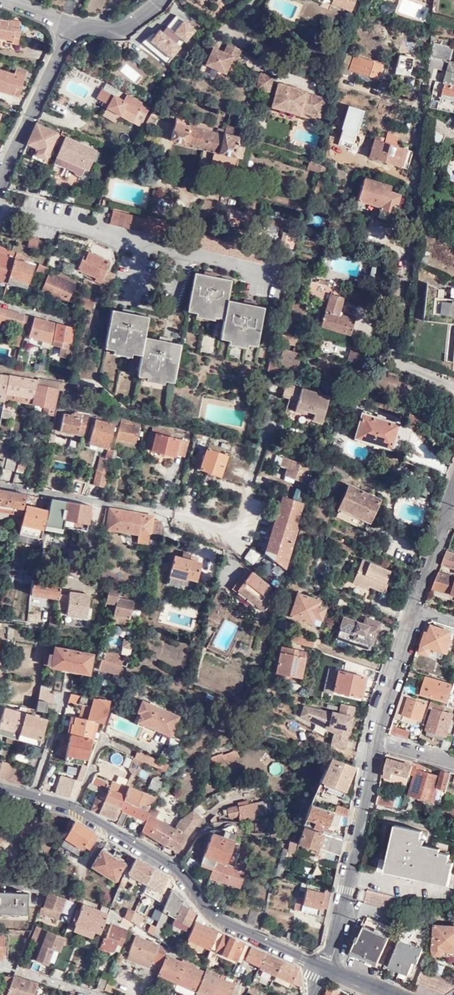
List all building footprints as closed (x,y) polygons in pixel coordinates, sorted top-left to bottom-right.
[(71,14),(75,0),(66,0),(62,11),(71,14)] [(331,2),(350,10),(355,0),(332,0),(331,2)] [(6,19),(5,21),(5,26),(19,28),(20,21),(6,19)] [(5,21),(0,20),(0,38),(5,39),(5,42),(17,44),(21,29),(19,28),(5,26),(5,21)] [(170,46),(185,58),(198,43),(188,35),(183,42),(177,37),(170,46)] [(0,38),(0,48),(16,50),(17,44),(5,42),(5,39),(0,38)] [(407,69),(411,70),(417,44),(403,41),(395,72),(405,74),(407,69)] [(431,77),(433,78),(435,69),(449,72),(446,82),(439,80),(437,87),(438,88),(435,97),(442,99),(440,105),(453,109),(453,61),(452,61),(453,51),(453,47),(432,42),(429,77),(431,77)] [(235,55),(238,46),(232,43),(228,52),(231,53),(235,55)] [(223,71),(227,61),(231,53),(228,52),(211,45),(204,62),(202,62),(199,69),(216,76),(219,69),(223,71)] [(340,70),(349,73),(351,69),(378,79),(382,65),(354,56),(355,54),(347,52),(340,70)] [(26,70),(15,67),(12,74),(0,70),(0,91),(17,97),(26,70)] [(272,78),(261,74),(257,88),(269,91),(272,78)] [(319,117),(324,99),(306,93),(306,92),(279,84),(272,107),(299,115),(300,111),(319,117)] [(106,106),(121,113),(133,120),(140,108),(148,112),(152,105),(128,93),(125,97),(103,86),(97,96),(104,100),(103,103),(107,105),(106,106)] [(118,118),(121,113),(106,106),(104,111),(118,118)] [(170,140),(204,149),(209,130),(210,125),(189,119),(187,124),(176,121),(170,140)] [(226,127),(241,132),(243,124),(228,120),(226,127)] [(37,124),(28,143),(38,147),(35,154),(47,159),(59,134),(37,124)] [(209,130),(204,149),(216,152),(213,162),(236,169),(239,158),(242,158),(247,145),(237,142),(241,132),(226,127),(225,134),(209,130)] [(344,139),(364,144),(367,134),(347,129),(344,139)] [(370,156),(399,165),(405,148),(386,142),(387,137),(376,134),(370,156)] [(54,162),(64,166),(68,159),(77,164),(74,171),(75,172),(75,173),(80,176),(81,173),(82,174),(85,167),(90,169),(94,159),(88,156),(91,147),(66,136),(54,162)] [(405,148),(399,165),(408,167),(413,150),(405,148)] [(114,155),(105,150),(103,154),(113,159),(114,155)] [(68,159),(64,166),(74,171),(77,164),(68,159)] [(306,168),(320,172),(321,165),(308,161),(306,168)] [(143,166),(136,165),(134,172),(141,174),(143,166)] [(390,191),(391,185),(365,177),(356,204),(376,210),(376,212),(377,212),(376,219),(391,224),(394,212),(391,210),(394,201),(398,202),(401,194),(390,191)] [(110,223),(168,237),(171,223),(113,210),(110,223)] [(192,247),(262,263),(265,249),(195,233),(192,247)] [(298,236),(290,234),(288,233),(284,248),(293,251),(298,236)] [(27,247),(37,249),(39,239),(29,237),(27,247)] [(0,243),(0,249),(16,255),(17,251),(0,243)] [(431,250),(428,256),(441,261),(443,255),(431,250)] [(15,258),(9,280),(27,285),(33,264),(27,262),(28,257),(17,251),(16,255),(15,258)] [(77,269),(86,273),(86,272),(88,259),(90,252),(89,251),(85,260),(82,259),(77,269)] [(86,273),(96,277),(95,279),(100,282),(101,281),(110,285),(115,274),(106,270),(110,261),(90,252),(88,259),(86,272),(86,273)] [(9,280),(15,258),(0,253),(0,278),(9,280)] [(37,272),(45,275),(48,267),(40,263),(37,272)] [(69,295),(76,280),(60,272),(58,276),(50,273),(43,291),(66,301),(69,295)] [(229,302),(232,281),(197,274),(189,312),(198,313),(198,317),(216,320),(216,318),(225,319),(222,340),(230,341),(229,345),(247,349),(248,345),(257,347),(265,309),(229,302)] [(423,309),(453,312),(453,296),(436,294),(437,285),(426,279),(423,309)] [(82,283),(76,280),(69,295),(76,298),(82,283)] [(351,333),(355,315),(350,314),(349,316),(337,312),(346,284),(334,280),(332,287),(327,285),(320,307),(326,308),(321,324),(351,333)] [(31,314),(25,313),(24,314),(0,307),(0,326),(2,320),(28,327),(31,314)] [(146,337),(150,317),(113,309),(105,347),(115,349),(114,353),(132,356),(133,353),(142,355),(138,375),(146,377),(146,381),(164,384),(164,381),(174,383),(181,344),(146,337)] [(422,317),(453,320),(453,312),(423,309),(422,317)] [(50,348),(55,321),(36,316),(27,342),(50,348)] [(60,354),(71,356),(74,342),(71,341),(74,330),(76,330),(77,327),(58,322),(54,345),(62,346),(60,354)] [(203,335),(199,351),(211,354),(215,337),(203,335)] [(359,346),(352,344),(349,358),(355,360),(359,346)] [(278,361),(297,367),(301,352),(283,347),(278,361)] [(267,361),(265,371),(273,373),(274,369),(277,370),(279,364),(277,364),(267,361)] [(10,374),(0,373),(0,390),(6,391),(10,374)] [(34,396),(38,378),(10,374),(6,391),(6,392),(34,396)] [(59,387),(63,387),(65,380),(39,376),(38,378),(34,396),(32,403),(45,405),(44,412),(53,413),(59,387)] [(312,419),(321,421),(329,396),(285,383),(282,394),(297,399),(294,410),(313,416),(312,419)] [(341,394),(359,401),(361,395),(342,387),(341,394)] [(365,403),(367,397),(361,395),(359,401),(365,403)] [(441,398),(436,408),(444,411),(448,401),(441,398)] [(62,408),(57,407),(52,427),(56,428),(62,408)] [(11,411),(2,409),(1,416),(9,418),(11,411)] [(60,430),(85,434),(91,412),(75,409),(74,414),(64,412),(60,430)] [(121,424),(122,418),(115,416),(97,413),(96,417),(114,422),(121,424)] [(391,445),(398,424),(390,422),(391,418),(382,415),(380,419),(361,413),(354,437),(373,443),(374,440),(391,445)] [(406,425),(414,428),(416,422),(421,424),(423,418),(410,413),(406,425)] [(109,441),(114,422),(96,417),(93,427),(91,427),(88,436),(109,441)] [(135,442),(140,421),(122,418),(121,424),(117,438),(135,442)] [(150,432),(172,436),(172,432),(152,427),(150,432)] [(189,440),(172,436),(150,432),(149,431),(145,446),(151,448),(151,450),(174,455),(175,453),(185,456),(189,440)] [(86,441),(108,447),(109,441),(88,436),(86,441)] [(228,454),(207,446),(201,462),(199,461),(197,466),(219,475),(228,454)] [(106,486),(115,449),(108,447),(105,457),(100,455),(93,482),(106,486)] [(292,458),(279,453),(276,461),(288,466),(292,458)] [(16,470),(19,456),(9,454),(6,467),(16,470)] [(29,459),(19,456),(16,470),(26,472),(29,459)] [(292,458),(288,466),(285,474),(305,481),(311,464),(292,458)] [(46,464),(43,476),(53,479),(56,467),(46,464)] [(386,486),(388,481),(367,471),(365,477),(386,486)] [(369,521),(379,498),(348,483),(334,514),(356,525),(360,517),(369,521)] [(293,498),(301,500),(304,491),(295,488),(293,498)] [(26,501),(27,495),(0,490),(0,506),(2,506),(1,513),(22,516),(26,501)] [(303,502),(283,496),(266,550),(284,566),(290,548),(289,547),(303,502)] [(86,532),(92,506),(53,499),(45,530),(62,533),(63,528),(86,532)] [(41,539),(48,510),(27,506),(20,534),(41,539)] [(160,536),(162,525),(161,522),(153,520),(152,520),(153,516),(110,509),(108,525),(107,528),(139,534),(138,541),(149,543),(150,534),(160,536)] [(303,522),(301,528),(311,533),(312,531),(322,535),(325,531),(303,522)] [(255,566),(260,554),(249,549),(244,561),(255,566)] [(448,551),(443,564),(453,568),(453,553),(448,551)] [(185,581),(185,578),(195,580),(199,564),(173,556),(168,576),(185,581)] [(168,562),(160,559),(157,569),(165,572),(168,562)] [(362,559),(352,582),(368,589),(369,586),(385,593),(393,572),(362,559)] [(240,577),(235,583),(239,587),(238,588),(256,603),(255,605),(262,611),(268,604),(267,603),(271,597),(266,593),(270,587),(249,570),(242,578),(240,577)] [(439,572),(433,589),(453,595),(453,577),(439,572)] [(59,599),(59,595),(61,583),(60,583),(61,578),(34,574),(33,579),(31,595),(59,599)] [(69,580),(67,588),(76,590),(78,581),(69,580)] [(368,589),(352,582),(351,586),(367,593),(368,589)] [(239,587),(235,583),(231,589),(253,607),(255,605),(256,603),(238,588),(239,587)] [(128,625),(133,600),(117,597),(119,588),(110,587),(107,602),(116,604),(112,621),(128,625)] [(315,619),(321,621),(326,607),(319,605),(320,601),(296,592),(289,615),(313,624),(315,619)] [(346,611),(349,602),(339,598),(336,607),(346,611)] [(48,631),(53,632),(57,610),(51,609),(48,631)] [(218,625),(222,616),(215,612),(210,621),(218,625)] [(378,630),(381,622),(365,617),(363,623),(344,617),(337,635),(369,646),(375,630),(378,630)] [(280,618),(277,626),(294,631),(297,624),(280,618)] [(423,644),(421,651),(421,652),(444,659),(447,651),(448,651),(453,637),(449,635),(450,632),(432,626),(429,633),(426,632),(422,644),(423,644)] [(291,639),(312,647),(314,639),(294,631),(291,639)] [(117,653),(119,646),(109,643),(107,650),(117,653)] [(296,655),(297,649),(282,646),(276,672),(300,677),(305,657),(296,655)] [(50,649),(45,648),(42,668),(48,669),(48,664),(52,665),(52,667),(89,673),(92,655),(56,650),(55,655),(49,654),(50,649)] [(117,680),(120,670),(121,665),(126,666),(129,657),(117,653),(107,650),(100,648),(97,657),(101,658),(99,668),(114,672),(112,678),(117,680)] [(361,697),(366,677),(338,669),(333,690),(361,697)] [(448,702),(453,684),(426,677),(421,693),(448,702)] [(46,689),(40,688),(39,695),(53,697),(54,691),(51,690),(46,689)] [(52,703),(53,697),(39,695),(38,700),(52,703)] [(107,712),(111,700),(105,699),(96,698),(86,696),(84,704),(83,704),(79,717),(104,722),(107,712)] [(406,701),(401,700),(395,717),(418,724),(420,720),(421,719),(426,704),(407,698),(406,701)] [(138,721),(171,735),(179,716),(143,700),(138,711),(142,713),(138,721)] [(444,706),(431,702),(429,709),(433,711),(427,730),(446,735),(453,715),(442,712),(444,706)] [(353,717),(356,707),(342,703),(339,714),(332,712),(331,713),(304,705),(300,716),(308,720),(309,717),(328,727),(326,729),(333,733),(331,744),(345,747),(352,721),(350,719),(350,717),(353,717)] [(26,714),(19,711),(19,709),(10,707),(9,709),(4,708),(0,724),(0,733),(19,739),(20,733),(26,714)] [(32,715),(26,714),(20,733),(41,739),(47,719),(43,718),(44,716),(32,713),(32,715)] [(76,717),(71,716),(67,734),(71,734),(73,724),(74,724),(76,717)] [(101,730),(104,722),(79,717),(76,717),(74,724),(73,724),(71,734),(91,738),(91,739),(93,739),(95,729),(101,730)] [(309,717),(308,720),(326,729),(328,727),(309,717)] [(389,734),(407,739),(409,732),(396,728),(397,726),(392,724),(389,734)] [(418,742),(420,730),(411,728),(409,740),(418,742)] [(445,740),(446,735),(427,730),(426,734),(445,740)] [(41,739),(20,733),(19,739),(39,745),(41,739)] [(83,763),(86,764),(91,739),(91,738),(71,734),(68,742),(62,741),(60,750),(66,751),(65,760),(83,763)] [(209,752),(215,767),(232,760),(230,753),(224,755),(221,748),(209,752)] [(134,757),(142,761),(148,763),(151,756),(137,750),(134,757)] [(388,758),(413,766),(413,762),(387,754),(384,756),(383,757),(388,758)] [(160,769),(163,762),(151,756),(148,763),(160,769)] [(149,811),(155,798),(132,787),(142,761),(134,757),(133,757),(128,768),(133,773),(127,786),(113,781),(110,790),(106,788),(109,782),(96,777),(93,783),(92,783),(88,787),(99,792),(92,811),(116,819),(123,800),(149,811)] [(346,791),(355,767),(353,766),(332,758),(321,781),(328,784),(346,791)] [(410,777),(410,774),(413,766),(388,758),(385,769),(385,770),(384,774),(385,777),(390,778),(392,776),(393,772),(410,777)] [(282,771),(280,761),(270,762),(271,773),(282,771)] [(6,780),(10,764),(3,762),(0,771),(0,778),(6,780)] [(6,780),(20,784),(24,768),(11,763),(10,764),(6,780)] [(66,777),(82,781),(88,765),(86,764),(83,763),(79,776),(67,773),(66,777)] [(446,790),(450,777),(450,772),(442,770),(441,773),(439,772),(438,775),(421,770),(422,768),(413,766),(410,774),(416,776),(410,796),(433,803),(438,788),(446,790)] [(407,786),(410,777),(393,772),(392,776),(390,778),(385,777),(385,780),(407,786)] [(157,794),(162,780),(152,776),(147,790),(157,794)] [(56,793),(76,798),(82,781),(66,777),(63,787),(57,786),(56,793)] [(342,799),(346,791),(328,784),(326,792),(342,799)] [(376,804),(393,808),(395,800),(377,796),(376,804)] [(150,811),(149,811),(123,800),(116,819),(119,820),(117,823),(122,826),(127,813),(146,822),(150,811)] [(232,820),(242,818),(249,817),(250,822),(272,818),(268,801),(231,807),(231,808),(226,809),(227,814),(231,813),(232,820)] [(337,804),(334,812),(346,816),(347,808),(337,804)] [(330,826),(331,821),(328,820),(331,812),(310,805),(303,825),(319,829),(320,823),(330,826)] [(151,808),(150,811),(146,822),(143,831),(167,845),(176,831),(174,830),(155,818),(159,812),(151,808)] [(192,811),(186,815),(198,822),(201,817),(192,811)] [(181,819),(174,830),(176,831),(167,845),(178,852),(189,835),(198,822),(186,815),(181,819)] [(88,849),(96,834),(87,828),(70,818),(63,838),(64,838),(62,844),(78,854),(83,846),(88,849)] [(319,845),(323,831),(319,829),(303,825),(290,841),(316,849),(320,849),(321,846),(319,845)] [(440,851),(419,847),(420,838),(422,829),(399,826),(392,861),(379,859),(377,872),(453,888),(453,874),(451,873),(453,861),(448,860),(450,853),(440,851)] [(225,884),(238,889),(244,874),(230,869),(231,868),(225,866),(233,844),(232,843),(234,838),(233,834),(224,831),(221,836),(227,839),(226,841),(211,835),(200,864),(209,868),(210,864),(213,865),(208,879),(224,885),(225,884)] [(330,835),(325,850),(340,854),(343,839),(330,835)] [(419,847),(440,851),(441,846),(424,842),(425,839),(420,838),(419,847)] [(281,875),(288,847),(284,847),(276,874),(281,875)] [(105,850),(103,848),(92,866),(119,881),(123,872),(121,872),(126,862),(124,861),(123,863),(104,852),(105,850)] [(146,886),(153,869),(135,859),(128,874),(143,883),(141,888),(144,890),(146,886)] [(166,884),(173,888),(174,885),(168,878),(153,869),(146,886),(161,894),(166,884)] [(143,883),(128,874),(126,879),(127,880),(141,888),(143,883)] [(127,880),(126,879),(122,878),(113,900),(117,902),(120,897),(127,880)] [(80,898),(85,886),(73,881),(67,894),(80,898)] [(325,888),(301,881),(299,890),(305,892),(304,898),(298,896),(294,910),(300,911),(303,903),(320,908),(322,901),(325,888)] [(157,901),(161,894),(146,886),(144,890),(143,894),(157,901)] [(328,909),(332,890),(325,888),(322,901),(320,907),(328,909)] [(186,931),(195,913),(173,890),(153,934),(159,938),(169,915),(174,917),(171,924),(186,931)] [(367,890),(364,903),(398,912),(402,898),(367,890)] [(0,892),(0,913),(27,914),(28,893),(0,892)] [(43,908),(59,914),(65,898),(49,892),(43,908)] [(300,911),(318,916),(320,908),(303,903),(300,911)] [(76,923),(100,932),(104,921),(107,914),(82,905),(80,911),(78,910),(75,918),(77,919),(76,923)] [(43,908),(40,907),(38,914),(57,921),(59,914),(43,908)] [(115,910),(111,907),(109,907),(107,914),(104,921),(108,922),(111,921),(112,919),(115,910)] [(127,930),(131,921),(125,917),(115,910),(112,919),(115,920),(117,919),(120,921),(118,926),(112,923),(111,924),(127,930)] [(131,921),(134,915),(135,912),(129,910),(125,917),(131,921)] [(251,910),(246,922),(253,926),(259,913),(251,910)] [(131,921),(144,929),(145,926),(141,923),(142,920),(134,915),(131,921)] [(210,950),(217,933),(200,926),(203,921),(198,916),(188,938),(210,950)] [(357,941),(351,955),(377,967),(394,929),(369,917),(359,942),(357,941)] [(73,930),(97,939),(100,932),(76,923),(73,930)] [(269,933),(271,927),(261,923),(259,928),(269,933)] [(122,945),(127,930),(111,924),(106,939),(104,938),(100,948),(112,952),(114,951),(115,951),(118,943),(122,945)] [(415,929),(405,925),(389,967),(408,975),(413,961),(418,963),(423,948),(410,943),(415,929)] [(46,964),(52,948),(58,951),(64,938),(47,931),(36,926),(32,936),(37,938),(35,941),(42,944),(36,960),(46,964)] [(453,951),(453,927),(435,926),(433,954),(441,954),(444,950),(453,951)] [(240,962),(247,946),(217,933),(210,950),(203,966),(206,967),(209,958),(216,961),(219,952),(240,962)] [(7,960),(20,961),(25,947),(25,936),(8,936),(7,960)] [(161,962),(168,945),(159,942),(158,945),(135,936),(126,960),(150,968),(153,959),(161,962)] [(58,951),(52,966),(64,971),(73,948),(66,945),(69,939),(64,938),(58,951)] [(260,966),(265,954),(250,947),(245,959),(260,966)] [(275,974),(281,960),(265,954),(260,966),(259,967),(275,974)] [(156,980),(174,988),(185,962),(181,961),(180,963),(167,956),(156,980)] [(196,962),(187,956),(185,962),(174,988),(185,993),(185,994),(192,994),(202,972),(194,968),(196,962)] [(292,982),(301,985),(298,968),(281,960),(275,974),(292,982)] [(220,973),(207,968),(205,971),(213,974),(212,976),(218,978),(220,973)] [(205,971),(195,994),(212,994),(218,978),(212,976),(213,974),(205,971)] [(289,987),(292,982),(275,974),(272,980),(289,987)] [(12,976),(4,975),(0,987),(0,994),(4,994),(6,994),(12,976)] [(13,976),(12,976),(6,994),(35,994),(39,984),(13,976)] [(97,988),(104,990),(109,979),(102,977),(97,988)] [(234,984),(218,978),(212,994),(230,994),(234,984)] [(109,979),(104,990),(112,992),(115,982),(109,979)]
